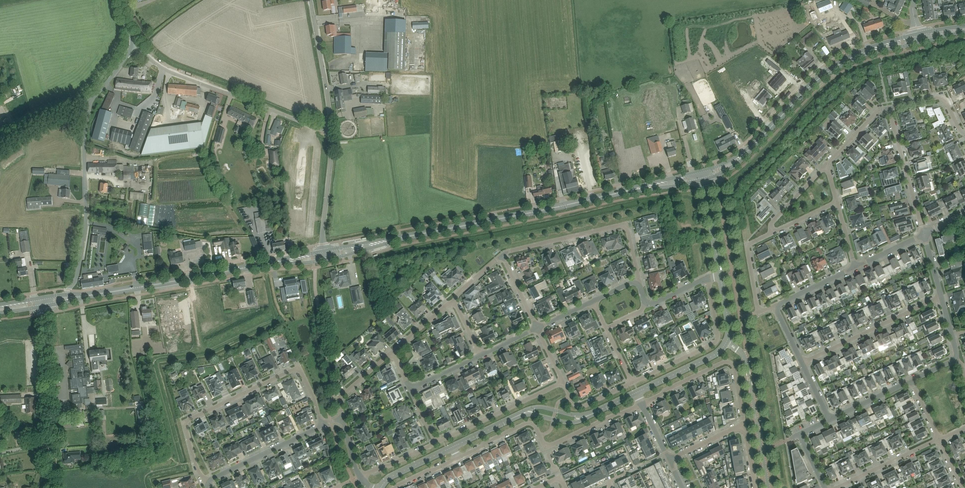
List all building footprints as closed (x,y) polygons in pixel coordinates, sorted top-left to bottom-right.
[(334,0),(329,0),(329,1),(323,2),(324,11),(331,10),(330,5),(334,4),(334,0)] [(817,5),(820,13),(833,8),(830,0),(829,0),(817,5)] [(891,0),(889,0),(888,2),(890,3),(888,8),(888,9),(889,9),(888,10),(892,12),(891,13),(899,16),(903,7),(895,4),(896,2),(891,0)] [(846,1),(840,9),(847,14),(853,6),(846,1)] [(956,5),(957,11),(960,10),(961,16),(964,15),(964,8),(964,2),(963,2),(964,3),(956,5)] [(934,12),(933,4),(924,6),(925,13),(934,12)] [(806,13),(810,19),(817,15),(814,9),(806,13)] [(934,12),(925,13),(926,21),(935,20),(935,15),(938,14),(937,11),(934,12)] [(863,25),(865,33),(884,27),(882,19),(874,22),(874,21),(868,23),(869,24),(863,25)] [(386,20),(385,53),(389,54),(389,70),(404,71),(406,20),(386,20)] [(331,26),(326,27),(327,35),(330,35),(331,37),(335,37),(335,41),(334,54),(339,54),(351,55),(351,54),(351,49),(351,48),(351,36),(340,36),(337,36),(336,33),(335,25),(334,25),(331,26)] [(835,36),(828,39),(830,46),(850,38),(848,31),(842,33),(840,29),(833,32),(835,36)] [(811,31),(800,41),(804,46),(816,36),(811,31)] [(816,62),(808,52),(803,57),(805,60),(799,65),(805,72),(816,62)] [(387,71),(388,54),(366,53),(365,71),(387,71)] [(116,89),(132,91),(133,92),(151,94),(152,87),(152,82),(147,82),(137,81),(137,77),(138,78),(139,69),(131,68),(130,77),(134,77),(134,80),(117,78),(116,89)] [(898,83),(898,84),(899,86),(893,87),(895,93),(900,92),(900,94),(908,93),(907,87),(911,86),(909,77),(908,72),(904,73),(905,78),(905,82),(898,83)] [(780,74),(770,86),(776,92),(787,80),(780,74)] [(949,84),(947,76),(947,74),(934,77),(936,87),(943,85),(944,86),(947,85),(947,84),(949,84)] [(921,88),(921,90),(921,91),(928,90),(926,79),(919,80),(920,82),(915,83),(916,89),(921,88)] [(861,90),(858,93),(860,95),(866,101),(868,99),(869,100),(870,101),(870,100),(876,94),(874,93),(876,91),(875,90),(876,89),(874,87),(875,86),(869,81),(866,84),(868,86),(868,87),(867,87),(863,92),(861,90)] [(954,90),(956,93),(957,93),(958,95),(964,92),(964,93),(964,94),(964,83),(964,82),(954,87),(955,89),(954,90)] [(198,87),(186,86),(169,84),(168,94),(197,96),(197,95),(198,87)] [(721,89),(716,92),(721,102),(727,99),(721,89)] [(339,91),(334,92),(336,102),(340,101),(339,97),(344,97),(350,96),(349,90),(343,91),(343,90),(339,91)] [(765,91),(757,100),(763,105),(771,96),(765,91)] [(115,95),(110,92),(102,108),(108,111),(115,95)] [(218,97),(209,94),(207,101),(212,103),(210,107),(209,106),(206,114),(213,117),(217,104),(215,104),(218,97)] [(382,104),(382,96),(362,95),(361,103),(382,104)] [(337,110),(346,108),(344,97),(339,97),(340,101),(336,102),(337,110)] [(867,108),(864,105),(866,103),(859,97),(855,101),(856,103),(853,107),(861,114),(867,108)] [(177,98),(175,106),(181,108),(183,100),(177,98)] [(198,114),(200,107),(187,104),(185,111),(198,114)] [(684,114),(687,113),(693,111),(691,104),(682,106),(684,114)] [(117,114),(131,119),(134,110),(120,106),(117,114)] [(158,113),(164,115),(166,107),(160,106),(158,113)] [(257,118),(231,106),(227,114),(247,124),(253,127),(257,118)] [(722,106),(716,110),(720,119),(722,118),(726,126),(727,129),(732,126),(727,116),(722,106)] [(854,115),(854,114),(846,106),(843,110),(847,114),(844,117),(844,116),(843,116),(841,118),(841,119),(841,120),(848,127),(857,117),(854,115)] [(933,107),(927,108),(927,109),(927,110),(927,112),(927,111),(928,111),(929,115),(935,113),(936,114),(939,121),(933,124),(933,125),(934,128),(935,128),(945,124),(944,123),(943,121),(945,120),(940,109),(939,109),(938,109),(937,108),(937,107),(933,108),(933,107)] [(367,116),(366,109),(366,108),(354,110),(355,118),(367,116)] [(740,126),(753,119),(750,114),(749,114),(750,114),(745,117),(743,114),(738,117),(733,109),(728,112),(728,111),(727,111),(733,122),(737,120),(740,126)] [(100,110),(92,139),(104,142),(112,113),(107,112),(100,110)] [(143,112),(130,149),(139,153),(153,115),(143,112)] [(913,120),(910,112),(905,114),(904,113),(901,114),(901,115),(900,115),(901,119),(902,119),(903,121),(902,122),(903,126),(906,125),(907,128),(914,126),(917,125),(916,119),(913,120)] [(212,118),(205,115),(203,123),(151,129),(141,155),(204,147),(203,143),(205,143),(212,118)] [(695,117),(689,119),(686,120),(686,121),(683,122),(684,128),(688,128),(689,132),(699,129),(695,117)] [(889,130),(886,120),(886,119),(885,119),(885,120),(884,120),(884,119),(881,122),(880,121),(877,123),(874,126),(872,129),(874,131),(874,132),(880,138),(883,134),(881,132),(885,129),(887,131),(889,130)] [(281,123),(280,122),(275,120),(271,131),(272,131),(271,134),(276,136),(277,132),(280,134),(281,133),(283,128),(283,127),(280,126),(281,123)] [(835,121),(831,125),(831,126),(832,127),(831,128),(828,131),(831,134),(831,135),(831,136),(832,137),(833,137),(834,136),(837,139),(843,133),(841,131),(843,128),(842,127),(835,121)] [(953,138),(948,127),(946,128),(945,125),(938,128),(939,132),(941,135),(940,135),(940,136),(941,139),(942,140),(943,139),(945,143),(953,138)] [(907,128),(908,133),(905,133),(906,136),(905,137),(906,141),(907,140),(907,142),(911,141),(914,141),(914,140),(919,139),(917,130),(916,130),(914,126),(907,128)] [(225,130),(218,128),(215,142),(221,144),(223,140),(225,130)] [(130,145),(132,133),(113,129),(110,140),(130,145)] [(724,141),(717,145),(718,147),(720,151),(735,144),(733,139),(732,137),(731,134),(723,138),(724,141)] [(859,142),(867,150),(869,147),(868,146),(870,143),(873,146),(879,140),(872,134),(869,136),(867,134),(863,139),(862,138),(859,142)] [(560,141),(558,135),(549,137),(550,143),(554,143),(556,153),(562,151),(560,141)] [(647,139),(650,150),(651,155),(662,152),(658,136),(647,139)] [(828,143),(822,138),(816,144),(819,146),(815,149),(823,156),(826,153),(827,153),(828,151),(829,150),(825,146),(828,143)] [(672,149),(668,150),(666,151),(668,157),(677,155),(675,148),(676,148),(674,141),(669,142),(670,146),(671,146),(672,149)] [(913,149),(910,150),(912,158),(915,157),(916,157),(918,157),(918,156),(922,155),(921,151),(922,151),(923,150),(922,148),(921,147),(920,147),(919,142),(911,144),(913,149)] [(960,151),(958,148),(959,148),(958,148),(957,145),(955,145),(953,142),(944,146),(948,153),(950,152),(954,161),(962,156),(960,151)] [(854,149),(852,150),(851,151),(847,154),(849,156),(849,157),(850,156),(850,157),(850,158),(856,164),(860,160),(858,158),(860,155),(861,156),(864,153),(858,147),(855,150),(854,149)] [(276,149),(270,150),(271,157),(271,160),(270,160),(271,167),(278,166),(279,166),(278,149),(276,149)] [(629,154),(626,155),(627,160),(628,166),(643,162),(641,156),(640,156),(639,151),(635,152),(634,149),(629,150),(629,154)] [(823,156),(815,149),(812,152),(810,150),(804,156),(810,161),(813,158),(817,162),(818,161),(819,162),(820,160),(820,159),(823,156)] [(886,165),(895,163),(893,159),(893,158),(892,156),(893,156),(891,152),(889,152),(889,149),(883,151),(884,154),(883,154),(884,158),(880,159),(880,160),(881,165),(883,166),(886,165)] [(932,163),(930,156),(915,160),(915,161),(916,160),(917,164),(914,165),(915,165),(917,173),(929,170),(928,164),(932,163)] [(849,176),(846,172),(850,168),(853,165),(846,158),(843,161),(844,163),(842,165),(841,163),(837,165),(838,170),(837,171),(838,172),(840,179),(849,176)] [(793,171),(790,174),(797,181),(800,178),(801,179),(802,177),(803,177),(803,178),(804,178),(804,177),(805,177),(805,176),(805,175),(804,175),(807,172),(805,169),(809,165),(802,159),(796,165),(798,166),(798,168),(794,171),(793,171)] [(117,173),(117,168),(117,161),(107,160),(107,163),(88,164),(88,173),(112,173),(112,176),(117,176),(116,173),(117,173)] [(952,165),(953,167),(955,170),(957,169),(958,172),(964,168),(964,162),(962,163),(961,161),(955,164),(952,165)] [(124,174),(124,179),(134,178),(134,166),(123,166),(124,174)] [(787,175),(780,168),(777,171),(784,178),(787,175)] [(892,170),(884,173),(885,179),(885,180),(882,181),(883,187),(889,185),(889,184),(891,184),(897,183),(896,179),(895,180),(894,178),(898,177),(897,172),(898,171),(897,168),(892,170)] [(562,172),(558,173),(562,190),(563,195),(568,194),(579,191),(578,186),(573,169),(567,170),(562,172)] [(609,170),(601,172),(600,172),(601,177),(605,176),(605,180),(614,178),(612,171),(610,172),(609,170)] [(918,179),(919,185),(929,183),(929,179),(931,179),(929,173),(920,176),(921,179),(918,179)] [(62,198),(64,198),(69,199),(70,190),(68,190),(68,186),(69,186),(70,176),(49,174),(48,184),(64,185),(63,189),(62,198)] [(786,190),(788,191),(788,192),(789,192),(791,190),(794,186),(788,180),(787,180),(783,184),(781,182),(780,181),(776,185),(781,189),(784,192),(786,190)] [(851,189),(853,188),(855,188),(853,181),(850,182),(849,181),(844,182),(844,183),(842,184),(843,186),(842,186),(843,190),(844,194),(852,192),(851,189)] [(112,188),(108,187),(108,184),(101,183),(100,192),(111,194),(112,188)] [(925,193),(932,191),(929,183),(919,185),(921,191),(924,190),(925,193)] [(533,197),(536,196),(543,195),(552,193),(551,188),(550,185),(541,187),(540,185),(537,186),(538,191),(532,192),(533,197)] [(902,192),(900,186),(884,190),(885,196),(895,194),(896,197),(895,198),(896,201),(902,199),(900,192),(901,192),(902,192)] [(757,191),(760,194),(765,198),(768,195),(767,195),(763,191),(760,188),(757,191)] [(781,189),(779,191),(778,190),(775,193),(774,192),(769,197),(777,204),(782,199),(781,198),(783,196),(782,194),(784,192),(781,189)] [(957,192),(961,200),(964,198),(964,200),(964,191),(963,189),(957,192)] [(952,197),(949,198),(954,207),(959,205),(957,201),(961,200),(957,192),(951,195),(952,197)] [(850,211),(858,209),(858,208),(862,207),(860,202),(856,203),(855,200),(859,199),(859,198),(862,197),(861,194),(850,197),(851,200),(847,201),(848,205),(849,205),(849,207),(850,211)] [(28,207),(41,206),(53,205),(52,197),(27,199),(28,207)] [(758,217),(762,220),(761,220),(768,214),(767,213),(773,206),(765,198),(759,204),(762,206),(759,209),(762,212),(758,217)] [(948,210),(954,207),(949,198),(941,202),(943,208),(947,206),(948,210)] [(935,205),(932,206),(937,216),(942,213),(940,209),(943,208),(941,202),(940,200),(934,203),(935,205)] [(140,216),(147,216),(148,204),(140,203),(140,216)] [(906,205),(902,206),(901,203),(890,206),(891,212),(896,211),(897,216),(908,213),(906,205)] [(931,218),(937,216),(932,206),(929,208),(928,206),(923,208),(925,217),(929,215),(931,218)] [(258,234),(274,231),(272,220),(264,221),(263,212),(255,213),(258,234)] [(853,216),(850,217),(851,221),(852,220),(853,224),(854,228),(864,225),(863,221),(862,222),(862,219),(862,218),(861,214),(857,215),(857,216),(853,217),(853,216)] [(825,225),(822,227),(826,234),(829,233),(829,231),(831,230),(829,227),(834,225),(832,221),(833,220),(832,216),(830,216),(830,215),(822,219),(825,225)] [(911,221),(907,222),(906,219),(895,222),(897,228),(900,227),(901,232),(913,229),(911,221)] [(635,222),(636,227),(637,233),(639,233),(640,237),(648,235),(645,225),(646,225),(647,224),(647,223),(647,222),(646,221),(645,221),(644,221),(644,220),(635,222)] [(819,223),(816,224),(815,222),(808,226),(814,238),(818,236),(816,233),(819,231),(822,230),(819,223)] [(93,226),(92,233),(99,234),(99,235),(106,236),(107,228),(93,226)] [(876,233),(873,235),(877,244),(878,246),(887,241),(885,237),(884,237),(884,236),(884,235),(882,231),(880,227),(878,228),(875,230),(876,233)] [(807,238),(803,228),(797,231),(798,232),(794,234),(798,242),(804,240),(805,243),(812,240),(810,236),(807,238)] [(643,248),(642,248),(643,252),(645,252),(648,252),(648,251),(650,251),(651,251),(651,250),(653,250),(651,241),(662,238),(661,232),(657,233),(657,234),(642,238),(643,242),(641,242),(642,247),(642,246),(643,248)] [(614,237),(605,239),(601,240),(603,248),(612,246),(613,250),(623,247),(620,234),(614,236),(614,237)] [(958,240),(956,234),(942,238),(942,240),(941,241),(942,245),(958,240)] [(791,249),(797,246),(792,236),(789,238),(788,236),(787,235),(785,236),(784,236),(785,238),(781,240),(785,247),(789,245),(791,250),(791,249)] [(213,242),(214,246),(217,245),(221,245),(222,248),(222,251),(227,250),(231,249),(231,250),(232,256),(239,255),(240,255),(239,255),(238,248),(239,248),(239,243),(237,243),(236,241),(230,242),(229,239),(229,238),(224,239),(225,239),(225,240),(220,240),(218,240),(218,241),(213,242)] [(859,239),(854,241),(857,253),(862,251),(863,253),(867,251),(867,252),(869,251),(870,250),(869,250),(873,248),(869,239),(861,243),(859,239)] [(941,240),(936,241),(940,257),(945,255),(942,245),(941,241),(941,240)] [(29,241),(21,242),(23,253),(30,252),(29,241)] [(184,243),(186,251),(196,249),(195,241),(191,242),(184,243)] [(151,242),(143,243),(144,250),(148,250),(148,254),(150,254),(152,254),(152,252),(152,250),(151,242)] [(273,243),(272,243),(274,252),(286,250),(284,242),(273,244),(273,243)] [(588,242),(584,243),(578,246),(583,257),(588,254),(590,255),(591,257),(593,256),(593,257),(594,256),(598,254),(593,243),(589,245),(588,242)] [(121,245),(119,249),(121,250),(122,249),(123,250),(122,250),(123,251),(126,253),(129,247),(126,245),(124,247),(121,245)] [(765,259),(768,257),(772,255),(770,250),(769,251),(766,246),(763,247),(757,250),(759,256),(758,256),(760,262),(765,259)] [(831,265),(837,262),(838,264),(844,261),(840,253),(844,252),(842,246),(835,249),(836,252),(828,256),(829,259),(829,260),(831,265)] [(571,247),(565,250),(560,252),(566,263),(573,259),(576,265),(582,262),(575,247),(572,249),(571,247)] [(913,257),(909,258),(911,262),(911,263),(913,266),(919,263),(917,259),(921,258),(920,256),(921,255),(919,252),(918,252),(916,249),(914,249),(910,250),(913,257)] [(176,251),(173,252),(169,252),(171,264),(176,264),(175,263),(179,262),(180,263),(182,263),(183,262),(184,262),(182,253),(177,254),(176,251)] [(550,252),(547,253),(546,253),(546,254),(542,256),(544,259),(546,263),(548,268),(549,269),(550,269),(551,269),(552,268),(552,266),(556,264),(556,263),(560,261),(556,253),(551,255),(550,252)] [(903,259),(898,262),(900,268),(901,270),(908,267),(907,265),(911,263),(911,262),(909,258),(906,252),(903,255),(901,256),(903,259)] [(647,260),(644,261),(645,264),(646,267),(645,267),(646,271),(655,268),(656,268),(656,267),(657,267),(656,265),(656,264),(655,264),(654,260),(653,254),(646,256),(647,260)] [(530,261),(529,260),(528,256),(526,256),(524,257),(523,256),(522,256),(521,257),(521,258),(516,259),(518,267),(520,267),(522,271),(529,268),(527,265),(528,265),(527,261),(530,261)] [(811,262),(816,272),(823,269),(822,266),(823,265),(827,264),(824,258),(819,260),(819,259),(818,259),(818,258),(816,257),(814,256),(812,257),(811,259),(812,261),(812,262),(811,262)] [(900,268),(898,262),(896,257),(892,260),(890,261),(892,265),(887,267),(891,275),(897,272),(897,270),(900,268)] [(15,260),(15,265),(18,264),(19,272),(20,277),(28,275),(27,270),(27,268),(26,268),(23,269),(22,264),(23,264),(22,258),(15,260)] [(64,270),(64,262),(44,262),(44,270),(64,270)] [(622,277),(624,276),(628,274),(627,272),(628,271),(627,269),(627,268),(625,264),(619,266),(617,262),(611,265),(610,266),(615,276),(616,275),(617,277),(621,275),(622,277)] [(681,278),(689,275),(685,267),(686,267),(684,263),(679,265),(679,266),(676,267),(671,270),(675,278),(678,276),(680,275),(681,278)] [(768,277),(772,275),(775,273),(773,268),(772,269),(770,264),(760,268),(762,273),(761,274),(763,280),(768,277)] [(875,269),(877,274),(879,278),(881,281),(882,282),(885,279),(885,278),(891,275),(887,267),(882,269),(880,265),(876,267),(877,268),(875,269)] [(801,268),(797,270),(799,273),(798,273),(800,275),(803,282),(804,282),(806,282),(806,281),(808,279),(806,275),(810,274),(810,273),(809,272),(806,266),(803,267),(801,268)] [(609,267),(605,269),(606,272),(605,272),(605,273),(605,275),(603,276),(602,275),(600,276),(599,278),(600,279),(602,280),(602,281),(603,283),(604,285),(605,285),(606,286),(608,285),(608,283),(612,281),(609,275),(612,274),(609,267)] [(949,286),(954,285),(954,287),(955,287),(955,288),(960,287),(958,282),(957,282),(956,278),(964,276),(962,268),(950,271),(950,273),(946,274),(946,277),(946,280),(947,279),(949,286)] [(445,273),(441,276),(444,279),(447,283),(446,283),(449,287),(450,286),(451,287),(459,280),(457,279),(461,275),(456,269),(452,273),(452,272),(448,275),(445,273)] [(532,274),(530,269),(524,272),(527,277),(524,278),(527,285),(536,280),(533,274),(532,274)] [(791,273),(788,274),(791,280),(791,281),(792,282),(795,281),(797,285),(800,284),(801,284),(802,283),(802,282),(803,282),(800,275),(798,273),(797,270),(793,272),(791,273)] [(875,283),(876,284),(881,281),(879,278),(877,274),(874,275),(872,270),(870,271),(870,270),(865,272),(868,276),(870,282),(872,285),(872,284),(875,283)] [(351,285),(349,272),(341,274),(338,275),(337,272),(336,272),(335,271),(332,272),(332,273),(331,273),(333,282),(336,281),(337,285),(340,284),(341,287),(351,285)] [(489,275),(493,284),(486,287),(489,294),(505,286),(498,271),(489,275)] [(658,273),(650,275),(651,279),(650,279),(651,283),(650,283),(650,285),(650,286),(650,288),(651,288),(651,290),(659,288),(661,288),(660,281),(666,277),(665,271),(658,273)] [(870,282),(868,276),(863,278),(861,274),(857,276),(857,277),(856,278),(858,283),(860,287),(862,290),(861,287),(865,285),(866,287),(872,285),(870,282)] [(81,281),(82,289),(104,285),(103,277),(98,278),(98,276),(93,277),(93,278),(90,278),(90,279),(88,280),(87,275),(84,276),(84,280),(81,281)] [(587,283),(584,284),(588,293),(595,290),(592,283),(597,281),(594,275),(586,279),(587,283)] [(246,287),(245,278),(233,280),(234,289),(246,287)] [(287,296),(299,294),(298,286),(301,285),(302,293),(307,293),(305,280),(300,281),(301,283),(297,284),(297,279),(284,281),(285,286),(286,286),(286,288),(281,289),(283,302),(288,301),(287,300),(289,300),(289,299),(287,300),(287,296)] [(846,281),(849,286),(851,291),(853,294),(856,292),(857,293),(862,290),(860,287),(858,283),(855,284),(853,280),(853,279),(851,280),(846,281)] [(574,290),(570,292),(575,301),(579,298),(582,296),(581,294),(585,292),(579,280),(573,282),(576,288),(574,290)] [(530,290),(529,291),(531,294),(532,294),(533,297),(535,300),(536,299),(537,300),(543,298),(541,294),(539,290),(544,288),(543,286),(546,285),(544,281),(533,287),(534,288),(530,290)] [(921,281),(916,283),(919,290),(922,289),(925,294),(927,293),(927,294),(930,293),(930,292),(929,289),(931,289),(928,284),(927,284),(926,282),(922,284),(921,281)] [(773,282),(766,285),(763,286),(766,291),(764,292),(766,297),(771,295),(779,291),(776,286),(775,287),(773,282)] [(440,299),(439,298),(442,295),(431,283),(426,288),(430,292),(424,297),(432,306),(440,299)] [(849,286),(844,288),(842,283),(838,286),(837,287),(838,290),(841,296),(843,299),(841,296),(845,294),(847,297),(853,294),(851,291),(849,286)] [(912,289),(909,290),(913,300),(914,300),(914,301),(915,300),(918,299),(919,298),(918,297),(919,297),(917,293),(916,292),(919,290),(916,283),(911,286),(912,289)] [(468,310),(476,306),(477,305),(475,300),(473,296),(479,291),(474,286),(467,292),(464,295),(465,295),(466,299),(465,300),(464,300),(466,304),(468,310)] [(363,303),(360,287),(351,288),(354,305),(363,303)] [(575,301),(570,292),(567,293),(564,294),(561,288),(556,291),(562,303),(566,301),(567,303),(570,302),(570,303),(575,301)] [(841,296),(838,290),(834,293),(832,288),(828,290),(828,291),(827,292),(829,297),(831,301),(833,304),(831,301),(835,299),(837,301),(843,299),(841,296)] [(900,291),(899,292),(902,298),(905,297),(906,299),(908,303),(908,302),(909,303),(911,302),(913,301),(913,300),(909,290),(906,292),(904,290),(904,289),(900,291)] [(504,303),(513,299),(510,293),(508,294),(507,290),(496,295),(499,302),(503,300),(504,303)] [(256,304),(253,291),(247,292),(249,305),(256,304)] [(699,294),(693,297),(692,298),(694,302),(690,304),(693,311),(698,308),(697,306),(700,304),(699,304),(705,301),(702,296),(703,295),(702,292),(698,293),(699,294)] [(899,300),(902,298),(899,292),(894,294),(890,295),(892,299),(897,308),(898,307),(898,308),(901,307),(900,306),(902,305),(899,300)] [(955,294),(956,298),(953,299),(954,302),(953,302),(954,304),(953,304),(954,308),(955,308),(955,310),(956,313),(957,313),(957,314),(964,313),(964,312),(964,311),(964,301),(963,292),(955,294)] [(831,301),(829,297),(826,298),(823,293),(822,294),(821,294),(817,295),(819,300),(822,305),(823,308),(824,308),(822,305),(825,304),(827,307),(833,304),(831,301)] [(546,314),(551,311),(552,311),(550,306),(548,301),(552,299),(550,296),(543,299),(538,301),(537,302),(539,305),(537,306),(539,311),(538,312),(539,313),(540,314),(541,315),(546,313),(546,314)] [(896,308),(897,308),(892,299),(889,300),(887,296),(885,296),(881,298),(882,300),(885,307),(888,305),(891,311),(893,310),(894,310),(896,309),(896,308)] [(808,301),(809,304),(812,310),(813,313),(814,313),(812,310),(816,308),(818,311),(823,308),(822,305),(819,300),(815,302),(813,297),(809,300),(808,301)] [(506,315),(512,312),(516,310),(514,306),(516,305),(513,299),(504,303),(506,307),(503,308),(506,315)] [(883,308),(885,307),(882,300),(877,302),(879,305),(875,307),(880,316),(881,315),(881,316),(884,315),(883,314),(885,313),(883,308)] [(417,318),(422,314),(424,312),(423,311),(426,308),(420,301),(412,307),(413,307),(410,310),(417,318)] [(686,314),(691,312),(688,305),(684,307),(682,302),(679,303),(678,303),(678,304),(677,304),(676,304),(677,305),(672,307),(675,315),(682,312),(682,313),(685,312),(686,314)] [(808,315),(813,313),(812,310),(809,304),(805,307),(803,302),(799,305),(797,306),(799,309),(802,315),(803,318),(808,315)] [(177,305),(171,306),(176,332),(182,331),(181,324),(183,323),(182,318),(181,318),(180,314),(179,314),(177,305)] [(870,305),(865,308),(869,315),(871,313),(874,319),(875,319),(880,317),(879,316),(880,316),(875,307),(872,308),(870,305)] [(166,321),(165,321),(166,326),(169,326),(170,333),(176,332),(171,306),(165,307),(167,316),(166,316),(166,321)] [(142,315),(143,315),(143,318),(149,317),(149,322),(152,322),(151,310),(147,310),(147,307),(142,307),(143,314),(142,314),(142,315)] [(796,318),(797,320),(803,318),(802,315),(799,309),(795,311),(793,307),(789,309),(789,310),(787,311),(789,314),(788,315),(790,318),(791,318),(792,320),(796,318)] [(404,330),(412,323),(410,320),(408,320),(408,319),(408,318),(410,316),(403,308),(396,315),(397,314),(400,318),(400,319),(399,319),(399,320),(398,323),(397,323),(404,330)] [(860,310),(857,312),(858,315),(863,324),(864,324),(867,323),(867,322),(868,321),(866,317),(866,316),(869,315),(865,308),(860,310)] [(475,319),(477,324),(482,322),(482,323),(486,321),(484,317),(483,318),(481,313),(482,312),(480,309),(475,312),(476,314),(472,316),(474,320),(475,319)] [(926,313),(921,315),(922,319),(925,318),(926,321),(937,316),(936,315),(937,315),(936,310),(934,311),(934,310),(930,312),(930,310),(928,311),(928,313),(927,313),(926,313)] [(657,324),(664,321),(665,323),(672,320),(669,312),(665,314),(664,311),(661,312),(661,311),(655,314),(656,315),(653,316),(654,319),(654,320),(655,321),(656,322),(657,324)] [(138,312),(131,313),(133,329),(139,328),(138,312)] [(514,326),(515,327),(516,327),(517,327),(518,327),(518,326),(518,325),(517,324),(523,321),(520,314),(518,315),(517,312),(509,316),(514,326)] [(842,323),(841,323),(846,332),(847,332),(847,333),(850,332),(849,331),(852,330),(849,324),(852,323),(848,316),(847,313),(847,314),(842,316),(845,321),(842,323)] [(853,313),(848,316),(852,323),(855,321),(857,327),(858,327),(858,328),(863,325),(862,324),(863,324),(858,315),(855,317),(853,313)] [(579,319),(583,327),(584,327),(585,330),(593,327),(595,330),(599,327),(596,321),(593,322),(589,314),(586,316),(585,315),(582,317),(583,317),(579,319)] [(395,325),(387,316),(385,318),(393,328),(395,325)] [(444,322),(443,323),(447,331),(453,327),(456,330),(460,328),(455,317),(451,319),(450,317),(449,317),(448,316),(443,320),(444,322)] [(646,317),(643,319),(635,323),(637,325),(634,327),(637,333),(650,326),(646,317)] [(698,320),(695,321),(694,319),(690,321),(698,336),(699,336),(700,338),(703,336),(704,338),(705,337),(707,336),(708,336),(707,334),(711,333),(710,330),(709,329),(707,324),(706,324),(705,322),(704,322),(702,323),(702,324),(703,326),(701,327),(698,320)] [(937,322),(934,324),(932,321),(923,326),(926,331),(928,331),(929,334),(940,328),(940,327),(939,324),(938,325),(937,322)] [(566,329),(566,330),(570,338),(572,337),(573,336),(573,338),(580,335),(577,328),(576,325),(575,326),(574,322),(568,325),(570,328),(566,329)] [(846,332),(841,323),(838,325),(837,322),(832,324),(835,331),(838,330),(840,335),(842,334),(842,335),(845,334),(845,333),(846,332)] [(910,328),(912,331),(918,328),(917,327),(917,328),(914,322),(909,325),(910,328)] [(441,337),(440,334),(447,331),(443,323),(435,326),(436,329),(432,331),(436,339),(440,337),(441,337)] [(825,331),(829,340),(830,340),(831,341),(833,339),(833,338),(835,338),(832,332),(835,331),(832,324),(827,326),(828,330),(825,331)] [(900,326),(899,327),(904,336),(907,334),(909,338),(914,335),(912,331),(910,328),(907,330),(905,324),(903,325),(902,324),(899,326),(900,326)] [(481,329),(483,333),(483,332),(484,334),(481,336),(484,343),(495,338),(492,331),(493,330),(494,330),(491,325),(487,327),(487,326),(481,329)] [(633,333),(630,327),(627,329),(628,329),(626,330),(625,328),(617,331),(622,342),(630,338),(628,335),(633,333)] [(894,330),(896,335),(894,336),(897,343),(902,341),(900,338),(904,336),(899,327),(898,327),(895,328),(896,329),(894,330)] [(384,336),(390,342),(399,334),(394,328),(384,336)] [(560,328),(549,333),(551,336),(548,337),(551,343),(554,342),(553,341),(560,338),(560,339),(564,337),(560,328)] [(821,333),(820,330),(815,332),(818,339),(821,338),(824,343),(826,342),(826,343),(829,342),(829,341),(829,340),(825,331),(821,333)] [(688,334),(682,337),(686,347),(693,344),(693,342),(697,340),(692,331),(688,333),(688,334)] [(815,340),(818,339),(815,332),(810,334),(811,338),(808,339),(812,349),(812,348),(813,348),(814,349),(817,347),(816,347),(818,346),(815,340)] [(883,335),(882,335),(887,344),(890,342),(892,346),(897,343),(894,336),(891,338),(888,332),(886,333),(886,332),(883,334),(884,334),(883,335)] [(665,345),(666,346),(666,347),(667,349),(668,349),(670,354),(678,350),(675,343),(678,342),(681,346),(674,333),(669,336),(671,339),(669,340),(670,342),(665,345)] [(877,344),(880,351),(885,349),(884,346),(887,344),(882,335),(881,334),(879,336),(877,337),(880,343),(877,344)] [(941,335),(937,336),(937,337),(936,334),(926,338),(929,344),(931,343),(933,346),(944,341),(943,340),(944,340),(943,336),(942,337),(941,335)] [(373,352),(373,353),(374,355),(375,355),(377,353),(377,352),(383,347),(382,345),(385,343),(378,335),(372,340),(374,342),(368,346),(373,352)] [(454,344),(456,348),(465,343),(461,337),(459,338),(459,339),(458,339),(458,338),(456,335),(449,339),(452,346),(454,344)] [(597,340),(595,337),(586,342),(590,348),(593,347),(595,351),(591,352),(592,352),(603,347),(601,344),(603,343),(602,342),(603,342),(602,340),(601,339),(600,339),(597,340)] [(273,344),(270,338),(266,340),(271,352),(275,350),(276,350),(273,344)] [(812,350),(812,349),(808,339),(804,341),(803,338),(798,340),(801,346),(804,345),(805,348),(807,351),(809,350),(809,351),(812,350)] [(866,343),(870,352),(873,350),(875,354),(880,351),(877,344),(874,346),(871,340),(869,341),(868,340),(866,342),(866,343)] [(413,345),(416,351),(417,353),(418,353),(419,353),(421,356),(431,351),(427,344),(423,346),(421,342),(419,343),(419,342),(415,344),(416,344),(413,345)] [(659,357),(661,356),(662,355),(662,353),(657,342),(651,344),(654,351),(654,353),(647,356),(650,361),(655,359),(656,362),(660,360),(659,357)] [(465,351),(468,350),(465,343),(456,348),(458,351),(455,352),(458,359),(466,355),(464,352),(465,351)] [(524,360),(526,361),(539,355),(535,347),(532,349),(531,347),(532,347),(530,343),(524,346),(527,351),(525,352),(526,355),(524,356),(523,358),(524,360)] [(860,346),(863,351),(860,352),(863,359),(868,357),(867,354),(870,352),(866,343),(865,343),(866,343),(865,344),(864,343),(861,344),(862,345),(860,346)] [(70,362),(68,364),(71,366),(71,368),(70,368),(71,374),(73,373),(74,382),(70,382),(70,390),(74,390),(75,392),(79,391),(79,393),(71,394),(72,404),(77,404),(78,404),(78,408),(82,407),(82,403),(84,403),(84,406),(91,405),(90,399),(88,399),(84,399),(83,398),(88,398),(87,394),(94,393),(94,388),(91,388),(87,388),(86,385),(91,385),(90,380),(93,380),(92,375),(90,376),(89,370),(88,370),(88,368),(85,368),(85,367),(82,345),(71,346),(71,350),(72,362),(70,362)] [(563,353),(571,349),(572,348),(571,345),(563,348),(565,352),(563,353)] [(633,363),(637,371),(646,366),(645,363),(648,361),(640,345),(639,345),(636,347),(640,354),(639,355),(641,359),(638,360),(637,358),(636,358),(635,358),(633,359),(632,359),(632,360),(633,362),(633,363)] [(944,347),(941,349),(940,349),(939,346),(930,351),(933,356),(935,356),(936,359),(937,358),(937,359),(941,357),(941,356),(947,353),(947,352),(946,349),(945,349),(944,347)] [(565,356),(562,358),(565,365),(574,361),(572,357),(575,356),(573,353),(577,351),(576,347),(571,349),(565,352),(563,353),(565,356)] [(604,350),(603,347),(592,352),(592,353),(595,351),(597,355),(594,356),(594,357),(597,363),(603,360),(606,359),(604,356),(606,355),(608,354),(607,353),(608,352),(607,350),(606,350),(606,349),(604,350)] [(849,351),(853,360),(857,359),(858,362),(863,359),(860,352),(857,354),(854,348),(852,349),(849,350),(849,351)] [(90,352),(90,354),(92,372),(100,371),(99,361),(107,360),(107,355),(107,354),(106,354),(106,350),(106,349),(96,350),(95,351),(91,351),(90,351),(90,352)] [(281,364),(284,363),(284,364),(291,361),(289,356),(290,356),(288,352),(287,353),(287,352),(286,352),(285,349),(279,352),(280,355),(281,357),(278,358),(281,364)] [(351,355),(349,356),(354,362),(356,360),(361,365),(366,361),(364,358),(365,357),(369,354),(365,350),(360,354),(359,353),(354,357),(351,355)] [(780,355),(778,356),(780,360),(785,358),(788,364),(784,366),(785,369),(792,366),(791,363),(793,362),(788,351),(786,352),(785,350),(779,353),(780,355)] [(843,354),(846,359),(843,361),(846,367),(851,365),(850,362),(853,360),(849,351),(848,352),(847,351),(845,352),(845,353),(843,354)] [(912,359),(914,363),(917,369),(921,366),(922,365),(921,361),(925,359),(921,351),(915,354),(916,357),(912,359)] [(433,353),(425,357),(423,358),(425,361),(422,363),(426,371),(435,367),(433,362),(436,360),(433,353)] [(509,357),(507,353),(499,357),(501,360),(500,361),(501,362),(501,361),(503,365),(509,362),(511,366),(518,364),(513,355),(509,357)] [(276,364),(271,355),(268,357),(269,357),(263,360),(264,362),(264,363),(264,364),(264,363),(265,366),(262,367),(264,371),(267,370),(268,372),(273,370),(273,369),(274,368),(273,365),(276,364)] [(356,367),(346,355),(342,359),(348,365),(341,371),(342,373),(341,373),(346,379),(355,371),(353,370),(356,367)] [(911,364),(914,363),(912,359),(911,355),(905,358),(907,361),(904,363),(903,363),(905,367),(908,372),(909,371),(910,372),(914,370),(911,364)] [(783,366),(780,360),(778,356),(775,357),(778,373),(780,375),(779,376),(781,380),(787,377),(785,375),(786,374),(786,372),(794,369),(793,369),(792,366),(785,369),(784,366),(783,366)] [(832,359),(836,368),(840,367),(841,370),(846,367),(843,361),(840,362),(838,356),(835,357),(832,358),(832,359)] [(568,372),(572,371),(574,374),(586,368),(584,364),(580,366),(578,363),(579,363),(578,359),(574,361),(565,365),(568,372)] [(829,367),(826,369),(829,376),(834,373),(838,371),(836,368),(832,359),(831,360),(830,359),(828,360),(828,361),(826,362),(828,365),(829,367)] [(898,366),(895,367),(894,367),(897,373),(899,376),(900,376),(901,376),(905,374),(902,368),(905,367),(903,363),(904,363),(902,359),(896,362),(898,366)] [(245,364),(246,366),(241,368),(247,381),(254,377),(253,376),(258,374),(254,367),(255,366),(253,360),(245,364)] [(492,360),(485,364),(486,367),(485,367),(488,374),(496,370),(498,373),(500,372),(497,364),(494,366),(492,360)] [(551,379),(548,374),(546,369),(544,369),(541,361),(531,366),(533,370),(534,369),(538,378),(537,379),(539,384),(551,379)] [(829,376),(826,369),(823,370),(821,364),(818,366),(818,365),(815,366),(816,367),(815,367),(816,370),(815,370),(817,375),(818,374),(819,377),(823,375),(824,378),(829,376)] [(894,378),(893,375),(897,373),(894,367),(895,367),(893,364),(887,367),(883,369),(884,372),(886,376),(889,382),(893,380),(893,379),(894,378)] [(389,372),(386,366),(379,371),(382,376),(383,375),(385,378),(384,378),(383,379),(384,381),(385,381),(386,381),(388,384),(392,382),(396,380),(394,377),(395,376),(394,374),(393,374),(391,371),(389,372)] [(792,383),(792,382),(791,383),(793,386),(800,382),(799,380),(801,378),(796,367),(793,369),(794,369),(786,372),(786,374),(788,377),(792,375),(796,381),(792,383)] [(472,369),(469,371),(473,380),(474,380),(473,379),(479,377),(481,381),(483,380),(485,384),(488,382),(481,368),(477,370),(476,369),(474,370),(474,369),(473,370),(472,369)] [(232,375),(227,377),(229,380),(228,381),(230,384),(231,384),(232,388),(233,389),(241,385),(239,381),(242,380),(242,379),(241,378),(237,369),(231,372),(232,375)] [(880,386),(881,385),(882,385),(886,384),(883,378),(886,376),(884,372),(883,369),(877,371),(879,375),(876,376),(875,376),(877,380),(880,386)] [(616,370),(612,372),(606,375),(610,383),(620,378),(616,370)] [(473,380),(469,371),(465,372),(465,373),(464,374),(462,375),(463,376),(459,378),(460,381),(464,389),(465,391),(470,388),(468,383),(473,380)] [(580,376),(578,372),(567,377),(569,381),(572,380),(580,376)] [(716,377),(717,382),(719,382),(728,380),(727,375),(721,376),(720,373),(719,374),(718,372),(714,373),(715,375),(716,377)] [(210,377),(205,379),(214,397),(221,393),(220,392),(221,391),(223,390),(223,391),(223,390),(219,382),(223,380),(220,373),(216,375),(217,377),(211,380),(210,377)] [(875,376),(876,376),(874,373),(868,375),(870,379),(867,381),(866,381),(868,385),(871,390),(873,389),(877,388),(874,382),(877,380),(875,376)] [(602,384),(605,383),(601,374),(592,378),(593,379),(591,380),(592,380),(593,383),(592,383),(594,388),(595,387),(596,389),(597,389),(597,390),(600,388),(599,387),(603,386),(602,384)] [(865,386),(868,385),(866,381),(867,381),(865,377),(860,380),(861,383),(858,385),(857,385),(859,389),(862,394),(864,393),(864,394),(868,392),(865,386)] [(451,381),(451,380),(448,382),(447,383),(447,384),(450,391),(451,391),(451,392),(458,389),(457,388),(459,387),(461,391),(464,389),(460,381),(457,383),(456,381),(454,382),(453,381),(452,380),(451,381)] [(518,393),(520,392),(526,389),(523,382),(522,383),(521,380),(515,383),(513,380),(509,381),(515,393),(518,392),(518,393)] [(581,387),(577,389),(581,398),(583,397),(586,396),(586,395),(587,395),(588,394),(588,393),(588,392),(591,391),(586,380),(579,384),(581,387)] [(728,380),(719,382),(717,382),(717,385),(716,385),(716,386),(716,387),(717,391),(725,389),(723,389),(723,387),(727,386),(729,386),(728,385),(728,380)] [(291,381),(283,385),(286,390),(286,391),(288,390),(289,390),(290,390),(291,392),(290,393),(291,394),(294,400),(301,396),(300,396),(299,393),(298,390),(297,389),(294,382),(294,383),(293,382),(292,381),(291,381)] [(848,389),(851,395),(853,398),(855,398),(859,397),(856,390),(859,389),(857,385),(858,385),(856,381),(851,384),(852,388),(849,389),(848,389)] [(783,400),(790,397),(789,397),(788,393),(790,392),(789,390),(793,387),(794,389),(801,385),(800,382),(793,386),(791,383),(781,388),(783,393),(782,393),(782,394),(783,400)] [(803,397),(796,401),(798,404),(808,399),(807,396),(809,395),(804,384),(801,385),(794,389),(793,389),(796,394),(800,391),(803,397)] [(193,395),(195,399),(196,399),(197,401),(203,399),(202,396),(207,394),(202,385),(197,387),(198,389),(193,391),(194,395),(193,395)] [(388,393),(390,397),(393,403),(403,399),(401,395),(398,388),(398,389),(396,385),(387,390),(389,393),(388,393)] [(431,389),(439,406),(440,408),(441,408),(443,407),(442,405),(443,404),(440,398),(439,395),(444,393),(445,396),(448,394),(444,386),(441,387),(440,385),(438,385),(436,386),(436,387),(431,389)] [(504,401),(510,398),(509,396),(512,394),(508,385),(505,387),(506,389),(498,393),(500,397),(502,397),(504,401)] [(690,389),(688,389),(693,399),(700,395),(706,392),(702,385),(696,388),(695,386),(692,387),(692,386),(689,388),(690,389)] [(848,400),(847,397),(851,395),(848,389),(849,389),(847,386),(841,389),(842,392),(839,394),(838,394),(840,398),(843,404),(847,402),(847,401),(848,400)] [(364,393),(361,395),(362,398),(364,401),(368,399),(369,399),(370,399),(375,396),(371,387),(364,390),(365,393),(364,393)] [(269,391),(264,394),(267,401),(268,400),(268,401),(269,402),(272,401),(272,399),(279,395),(276,388),(271,390),(271,391),(269,392),(269,391)] [(183,398),(178,400),(181,406),(180,406),(180,407),(179,407),(181,410),(182,411),(186,409),(186,411),(188,410),(190,409),(190,410),(190,409),(191,409),(190,407),(194,405),(186,389),(180,392),(183,398)] [(423,396),(420,397),(423,403),(424,402),(431,399),(432,402),(435,408),(437,407),(438,410),(440,409),(440,408),(439,406),(431,389),(427,392),(426,391),(423,392),(423,393),(422,394),(423,396)] [(719,399),(721,398),(730,397),(729,391),(724,392),(723,390),(725,389),(717,391),(714,391),(715,394),(718,394),(719,399)] [(832,393),(828,395),(829,398),(834,408),(836,407),(840,406),(837,400),(840,398),(838,394),(839,394),(837,391),(832,393)] [(671,397),(676,407),(683,403),(682,403),(688,400),(685,393),(679,396),(678,394),(671,397)] [(899,407),(906,404),(905,401),(910,399),(910,398),(911,398),(909,393),(908,394),(907,393),(905,394),(905,393),(901,395),(901,396),(898,397),(900,401),(894,404),(896,409),(899,407)] [(2,404),(21,403),(21,395),(2,396),(0,396),(0,404),(2,404)] [(783,400),(785,405),(784,405),(784,407),(785,412),(785,413),(792,410),(790,406),(792,405),(791,402),(796,400),(794,395),(789,397),(790,397),(783,400)] [(480,398),(477,399),(480,405),(482,403),(483,404),(485,410),(492,407),(490,404),(492,403),(496,401),(493,396),(488,398),(487,397),(481,400),(480,398)] [(255,397),(251,399),(252,400),(257,410),(262,407),(263,409),(267,407),(266,405),(265,403),(262,397),(259,399),(258,397),(256,398),(255,397)] [(361,397),(356,400),(356,398),(348,402),(350,406),(349,407),(351,410),(352,410),(352,411),(359,408),(361,413),(367,410),(364,405),(361,398),(361,397)] [(466,409),(470,416),(479,412),(477,406),(479,405),(477,400),(475,397),(470,399),(472,402),(473,405),(466,409)] [(731,402),(730,397),(721,398),(722,402),(720,403),(720,404),(719,404),(719,407),(728,406),(726,406),(726,403),(731,402)] [(35,403),(35,398),(26,398),(27,413),(35,413),(34,409),(33,410),(33,403),(35,403)] [(247,405),(244,407),(247,413),(248,414),(249,416),(253,414),(252,412),(257,410),(252,400),(251,399),(247,401),(247,402),(246,403),(247,405)] [(454,416),(452,417),(455,423),(457,422),(458,423),(461,421),(463,420),(462,418),(466,416),(463,410),(462,407),(460,403),(458,400),(456,401),(458,404),(456,405),(458,409),(458,410),(453,413),(454,416)] [(652,409),(656,416),(662,413),(669,410),(664,401),(663,401),(663,400),(660,402),(660,403),(657,404),(658,406),(652,409)] [(801,405),(799,406),(798,407),(802,413),(805,412),(804,410),(808,408),(812,414),(817,412),(812,400),(809,402),(802,406),(801,405)] [(879,407),(878,407),(883,416),(886,415),(888,418),(893,416),(892,414),(891,411),(890,409),(887,410),(884,405),(885,405),(884,405),(884,404),(879,407)] [(907,407),(906,404),(899,407),(901,412),(905,411),(906,414),(910,412),(915,410),(916,410),(915,409),(916,409),(914,404),(913,404),(912,404),(907,407)] [(406,408),(405,405),(397,408),(394,410),(397,416),(399,415),(400,418),(401,418),(403,421),(411,417),(409,414),(410,414),(407,407),(406,408)] [(728,406),(719,407),(720,411),(720,412),(721,413),(724,412),(724,415),(733,414),(732,409),(732,408),(731,408),(727,409),(726,406),(728,406)] [(236,407),(233,409),(238,419),(242,418),(244,420),(248,418),(244,410),(245,411),(242,413),(239,407),(237,408),(236,407)] [(305,415),(303,412),(298,414),(299,418),(297,419),(300,426),(304,424),(307,423),(307,422),(310,421),(308,416),(309,416),(312,415),(311,407),(307,408),(308,413),(305,415)] [(799,415),(802,413),(798,407),(792,410),(785,413),(787,417),(786,418),(787,419),(786,420),(787,425),(788,426),(794,423),(792,418),(794,417),(793,415),(798,413),(799,415)] [(876,424),(885,420),(883,416),(878,407),(875,409),(873,410),(876,415),(873,417),(876,424)] [(234,422),(238,419),(233,409),(229,410),(230,411),(227,413),(230,418),(227,420),(227,418),(226,418),(230,426),(235,424),(234,422)] [(868,428),(876,424),(873,417),(870,418),(868,413),(868,412),(862,415),(868,428)] [(905,420),(909,419),(910,422),(914,421),(919,418),(920,418),(919,417),(920,417),(918,412),(917,413),(917,412),(916,413),(911,415),(910,412),(906,414),(903,416),(905,420)] [(729,424),(729,420),(734,419),(733,414),(724,415),(726,425),(729,424)] [(271,415),(268,417),(266,418),(269,424),(274,421),(271,415)] [(445,429),(447,428),(450,427),(448,422),(451,421),(448,415),(444,417),(445,419),(436,423),(440,431),(445,429),(445,430),(445,429)] [(636,425),(642,422),(639,415),(633,418),(632,416),(625,420),(630,429),(636,426),(636,425)] [(859,423),(856,425),(859,432),(868,428),(862,415),(858,417),(856,418),(859,423)] [(708,418),(703,420),(708,431),(713,428),(712,427),(715,425),(715,423),(714,422),(713,423),(712,416),(708,418)] [(213,419),(211,420),(213,425),(212,426),(215,432),(218,430),(217,428),(220,427),(221,428),(226,426),(225,423),(222,417),(218,419),(217,417),(216,418),(216,417),(213,418),(213,419)] [(280,425),(279,425),(284,434),(288,432),(290,430),(290,431),(295,429),(290,418),(283,421),(284,423),(280,425)] [(708,431),(703,420),(698,423),(703,433),(708,431)] [(849,421),(845,423),(850,432),(851,436),(859,432),(856,425),(853,426),(851,421),(851,420),(849,421)] [(913,428),(914,431),(918,429),(923,427),(924,427),(921,421),(920,421),(921,421),(915,423),(914,421),(910,422),(905,425),(907,429),(913,428)] [(415,435),(410,438),(413,443),(414,443),(415,443),(416,443),(416,442),(424,438),(416,422),(410,425),(415,435)] [(623,432),(618,423),(617,423),(617,422),(614,424),(614,425),(611,426),(612,428),(606,431),(610,438),(616,435),(616,436),(623,432)] [(195,427),(198,434),(199,435),(210,429),(208,423),(204,425),(203,423),(201,424),(201,423),(197,425),(198,426),(195,427)] [(703,433),(698,423),(692,425),(698,436),(703,433)] [(842,431),(839,433),(843,440),(844,439),(846,438),(847,437),(851,436),(850,432),(845,423),(839,426),(840,426),(842,431)] [(364,424),(360,426),(359,424),(357,425),(358,427),(355,429),(357,433),(358,433),(359,435),(358,435),(360,440),(362,439),(363,442),(371,438),(364,424)] [(698,436),(692,425),(687,428),(692,438),(698,436)] [(270,429),(267,431),(271,440),(273,440),(275,439),(275,438),(278,437),(273,426),(269,428),(270,429)] [(692,438),(687,428),(682,430),(687,441),(692,438)] [(838,442),(843,440),(839,433),(837,434),(834,429),(834,428),(832,430),(832,429),(828,431),(833,441),(836,439),(838,442)] [(271,440),(267,431),(264,432),(263,431),(262,430),(260,431),(259,429),(255,430),(260,439),(262,437),(265,443),(267,442),(268,442),(270,441),(271,440)] [(914,431),(911,432),(913,437),(916,443),(923,440),(922,438),(926,437),(925,436),(926,436),(927,435),(928,435),(927,433),(927,432),(926,429),(925,430),(925,429),(920,431),(919,432),(918,429),(914,431)] [(407,447),(403,438),(406,436),(403,430),(399,431),(396,433),(397,433),(399,437),(399,438),(395,440),(396,444),(396,445),(397,447),(398,447),(400,451),(402,450),(403,450),(405,449),(405,448),(407,447)] [(687,441),(682,430),(677,433),(682,443),(687,441)] [(896,435),(893,437),(898,448),(899,447),(899,448),(903,446),(903,445),(904,445),(903,445),(901,441),(901,440),(904,438),(900,431),(900,430),(895,432),(896,435)] [(523,435),(516,438),(519,446),(521,445),(523,448),(521,449),(533,444),(533,443),(532,444),(531,444),(529,440),(530,440),(531,440),(529,436),(530,436),(529,433),(528,433),(527,433),(526,433),(525,431),(522,432),(523,435)] [(830,442),(833,441),(828,431),(823,434),(825,439),(823,441),(826,448),(827,450),(830,449),(829,446),(831,446),(830,442)] [(598,433),(591,436),(593,442),(591,443),(594,449),(600,445),(599,444),(602,442),(608,439),(604,432),(598,435),(598,433)] [(672,435),(677,446),(682,443),(677,433),(672,435)] [(248,440),(252,449),(259,446),(256,441),(259,440),(256,434),(250,437),(251,439),(248,440)] [(639,444),(649,439),(648,439),(647,437),(648,437),(647,435),(646,435),(646,434),(637,439),(639,443),(639,444)] [(672,435),(667,438),(665,438),(670,447),(671,446),(672,448),(677,446),(672,435)] [(892,435),(884,439),(887,446),(890,445),(890,446),(892,450),(893,450),(893,451),(896,449),(897,449),(897,448),(898,448),(893,437),(892,435)] [(826,448),(823,441),(820,442),(817,437),(817,436),(816,437),(816,436),(813,437),(814,438),(811,439),(811,440),(812,440),(812,441),(812,442),(814,445),(812,446),(813,449),(815,448),(817,452),(826,448)] [(735,437),(729,440),(730,447),(739,445),(738,440),(736,440),(735,437)] [(323,442),(323,443),(324,443),(323,440),(323,439),(322,439),(322,438),(321,438),(320,439),(320,438),(316,440),(316,441),(315,441),(314,441),(313,441),(313,442),(312,442),(308,444),(311,450),(312,450),(313,453),(318,451),(316,448),(319,447),(319,446),(323,444),(322,442),(323,442)] [(244,447),(246,452),(252,449),(248,440),(245,442),(244,439),(238,442),(241,449),(244,447)] [(378,450),(382,459),(384,458),(385,458),(386,458),(385,458),(387,457),(387,456),(388,455),(394,451),(391,445),(390,445),(386,439),(382,441),(383,444),(380,446),(381,448),(378,449),(377,449),(378,450)] [(575,455),(581,452),(588,449),(584,439),(577,443),(578,445),(572,448),(575,455)] [(649,439),(639,444),(641,448),(651,444),(650,443),(651,443),(650,441),(649,442),(648,439),(649,439)] [(884,448),(887,446),(884,439),(879,441),(881,445),(877,447),(881,456),(882,455),(883,456),(886,454),(886,453),(887,453),(884,448)] [(954,446),(950,447),(956,459),(959,457),(958,453),(961,452),(960,450),(964,449),(962,445),(963,444),(962,441),(961,442),(960,439),(955,442),(952,444),(954,446)] [(238,453),(238,454),(242,452),(237,443),(228,447),(229,449),(225,451),(229,460),(237,456),(236,455),(237,455),(236,454),(238,453)] [(500,448),(497,449),(502,459),(504,462),(506,467),(510,465),(507,460),(508,460),(505,454),(510,452),(505,443),(504,444),(504,443),(500,444),(501,445),(501,446),(502,447),(500,448)] [(533,444),(521,449),(523,453),(525,452),(526,455),(528,459),(526,460),(538,454),(536,455),(534,451),(536,450),(534,447),(535,447),(534,444),(533,444)] [(651,445),(651,444),(641,448),(644,453),(643,453),(643,454),(653,449),(652,447),(652,446),(651,445)] [(366,465),(369,464),(370,466),(376,463),(375,461),(378,459),(377,456),(377,455),(372,445),(367,447),(369,453),(361,456),(366,465)] [(881,457),(880,456),(881,456),(877,447),(874,448),(871,445),(867,447),(870,454),(873,453),(876,458),(877,458),(877,459),(881,457)] [(307,457),(308,457),(303,446),(300,448),(300,447),(297,449),(298,449),(294,451),(296,454),(292,456),(296,464),(300,462),(299,461),(302,459),(303,460),(308,458),(307,457)] [(720,446),(715,449),(719,457),(724,455),(720,446)] [(491,452),(489,454),(493,463),(495,466),(499,464),(497,461),(502,459),(497,449),(496,447),(496,448),(495,447),(492,449),(493,449),(492,450),(493,452),(491,452)] [(868,456),(870,454),(867,447),(863,449),(864,453),(860,455),(865,464),(866,463),(866,464),(870,462),(869,461),(870,461),(868,456)] [(558,463),(564,460),(571,457),(567,448),(560,451),(560,453),(555,456),(558,463)] [(644,454),(647,460),(654,457),(654,455),(655,454),(655,453),(655,451),(654,451),(653,449),(643,454),(644,454)] [(715,449),(710,451),(714,460),(719,457),(715,449)] [(800,487),(801,487),(810,484),(809,482),(813,480),(809,473),(808,473),(807,471),(808,470),(804,461),(801,462),(799,458),(802,457),(798,449),(792,452),(793,461),(794,461),(795,460),(797,464),(795,465),(794,465),(798,485),(800,487)] [(926,455),(929,462),(934,460),(939,458),(938,457),(939,457),(937,453),(936,453),(933,454),(932,452),(931,453),(930,450),(922,454),(923,456),(926,455)] [(489,465),(493,463),(489,454),(488,452),(487,452),(486,451),(482,453),(483,454),(482,454),(483,456),(480,458),(483,464),(486,471),(490,469),(489,465)] [(713,460),(714,460),(710,451),(705,453),(706,455),(702,457),(705,462),(708,461),(713,458),(713,460)] [(864,465),(864,464),(865,464),(860,455),(857,456),(855,453),(853,454),(852,451),(849,453),(854,462),(857,461),(859,466),(860,466),(860,467),(864,465)] [(68,464),(68,463),(71,463),(72,464),(73,463),(74,463),(74,459),(77,459),(77,457),(80,457),(80,453),(64,454),(64,457),(65,457),(65,458),(64,459),(64,460),(64,464),(67,463),(68,464)] [(630,461),(626,453),(619,456),(620,458),(624,468),(629,465),(628,464),(631,462),(630,461)] [(851,464),(854,462),(849,453),(846,454),(846,457),(842,459),(844,463),(848,472),(849,471),(849,472),(853,470),(853,469),(854,469),(851,464)] [(286,454),(280,457),(282,460),(283,463),(282,463),(284,466),(286,469),(292,466),(291,464),(291,463),(288,458),(286,454)] [(531,471),(543,465),(541,466),(540,462),(541,461),(540,458),(540,457),(539,454),(538,455),(538,454),(526,460),(528,464),(530,462),(532,465),(531,466),(533,470),(531,471)] [(221,455),(218,457),(218,456),(208,460),(212,468),(224,463),(221,455)] [(471,462),(476,472),(477,475),(481,473),(482,473),(479,467),(483,464),(480,458),(479,456),(475,458),(475,460),(474,461),(471,462)] [(694,461),(698,469),(703,466),(702,463),(705,462),(702,457),(694,461)] [(620,459),(615,461),(619,470),(624,468),(620,458),(619,458),(620,459)] [(465,465),(462,466),(469,479),(472,478),(473,477),(471,474),(476,472),(471,462),(470,460),(466,462),(466,463),(467,464),(465,465)] [(929,462),(926,464),(929,468),(932,468),(933,471),(938,469),(943,466),(942,466),(943,465),(943,466),(944,466),(941,461),(940,462),(940,461),(935,463),(934,460),(929,462)] [(272,474),(275,473),(277,476),(282,473),(277,462),(274,464),(272,461),(264,465),(269,476),(271,475),(273,475),(272,474)] [(610,463),(609,461),(601,465),(602,467),(606,475),(605,473),(608,472),(609,475),(614,473),(610,463)] [(610,463),(614,473),(615,473),(614,472),(619,470),(615,461),(610,463)] [(847,473),(847,472),(848,472),(844,463),(840,464),(838,461),(834,463),(837,470),(840,469),(842,474),(843,474),(844,475),(847,473)] [(647,468),(649,474),(663,467),(661,468),(659,463),(660,462),(647,468)] [(835,472),(837,470),(834,463),(829,465),(830,469),(827,471),(828,473),(827,474),(828,474),(829,477),(830,477),(831,480),(832,479),(832,480),(836,478),(837,477),(835,472)] [(907,465),(908,465),(907,466),(911,475),(915,473),(917,476),(921,474),(918,469),(918,467),(915,468),(912,463),(911,463),(907,465)] [(543,466),(543,465),(531,471),(533,474),(535,473),(537,476),(535,477),(537,481),(547,477),(545,473),(546,472),(545,469),(546,468),(544,465),(543,466)] [(606,475),(602,467),(601,465),(602,466),(594,470),(600,482),(602,481),(604,480),(605,479),(603,476),(606,475)] [(457,466),(453,468),(454,470),(457,477),(462,475),(465,481),(469,479),(462,466),(460,467),(458,468),(458,467),(457,466)] [(707,474),(703,466),(698,469),(702,477),(712,472),(707,474)] [(907,476),(911,475),(907,466),(906,466),(905,466),(902,467),(902,468),(901,468),(901,469),(904,474),(901,475),(904,482),(909,480),(907,476)] [(253,470),(249,472),(254,482),(255,485),(260,482),(264,480),(262,476),(260,471),(258,467),(255,469),(253,470)] [(321,472),(317,474),(322,483),(325,481),(326,483),(328,482),(329,482),(335,479),(333,475),(332,474),(331,470),(331,467),(326,469),(321,472)] [(663,467),(649,474),(652,479),(665,473),(664,473),(662,468),(663,467)] [(742,473),(744,472),(743,467),(734,468),(735,477),(742,475),(742,473)] [(509,473),(515,486),(519,484),(520,486),(519,486),(519,487),(525,484),(521,475),(516,477),(513,471),(512,472),(510,468),(507,469),(509,473)] [(936,476),(937,479),(942,477),(947,475),(946,474),(947,474),(945,469),(944,470),(944,469),(939,472),(938,469),(933,471),(930,472),(933,477),(936,476)] [(445,472),(444,473),(445,475),(448,481),(450,484),(454,482),(456,485),(459,484),(460,483),(457,477),(454,470),(451,472),(450,472),(449,471),(449,470),(448,471),(445,472)] [(595,484),(596,484),(598,483),(597,483),(599,482),(600,482),(594,470),(589,473),(590,475),(595,484)] [(712,472),(702,477),(703,476),(706,481),(714,477),(717,476),(715,471),(713,472),(712,472)] [(900,484),(904,482),(901,475),(898,476),(896,471),(895,471),(891,473),(890,474),(894,483),(898,481),(900,484)] [(509,473),(505,475),(508,481),(503,484),(505,487),(511,487),(515,486),(509,473)] [(665,473),(652,479),(655,485),(668,478),(667,479),(664,474),(665,473)] [(311,487),(316,487),(320,486),(315,474),(303,480),(307,487),(310,487),(311,487)] [(894,483),(890,474),(889,474),(885,475),(885,476),(884,476),(884,477),(885,477),(887,482),(884,483),(887,487),(892,487),(896,486),(894,483)] [(238,484),(239,487),(246,484),(245,484),(250,482),(247,476),(244,477),(244,478),(243,478),(241,475),(235,478),(236,481),(238,484)] [(435,477),(436,479),(440,486),(440,485),(444,483),(446,487),(450,487),(451,487),(450,484),(448,481),(445,475),(442,476),(441,477),(440,475),(435,477)] [(594,485),(595,484),(590,475),(586,477),(585,477),(590,487),(590,486),(592,485),(592,486),(594,485)] [(620,487),(635,481),(632,475),(617,482),(617,483),(619,482),(621,487),(620,487)] [(587,487),(590,487),(585,477),(585,478),(581,480),(584,487),(588,487),(587,487)] [(705,483),(707,487),(708,486),(717,482),(714,477),(706,481),(706,482),(705,483)] [(737,486),(746,485),(745,479),(743,479),(742,477),(736,478),(737,486)] [(934,480),(937,485),(938,487),(940,487),(941,487),(946,485),(946,486),(947,485),(950,483),(951,483),(950,482),(951,482),(952,482),(949,477),(949,478),(948,478),(944,479),(943,480),(942,477),(937,479),(934,480)] [(195,485),(196,485),(194,482),(193,482),(191,478),(181,482),(183,487),(185,486),(186,487),(196,487),(195,485)] [(655,485),(656,487),(661,487),(671,484),(671,483),(669,484),(667,479),(668,478),(655,485)] [(427,481),(427,483),(430,487),(441,487),(440,486),(436,479),(434,480),(432,481),(431,479),(427,481)] [(884,483),(882,484),(879,479),(878,479),(874,481),(873,482),(876,487),(887,487),(884,483)] [(171,480),(162,482),(164,487),(171,487),(172,487),(171,480)] [(494,487),(505,487),(503,484),(499,486),(496,480),(491,482),(494,487)] [(581,480),(576,482),(575,482),(578,487),(584,487),(581,480)]
